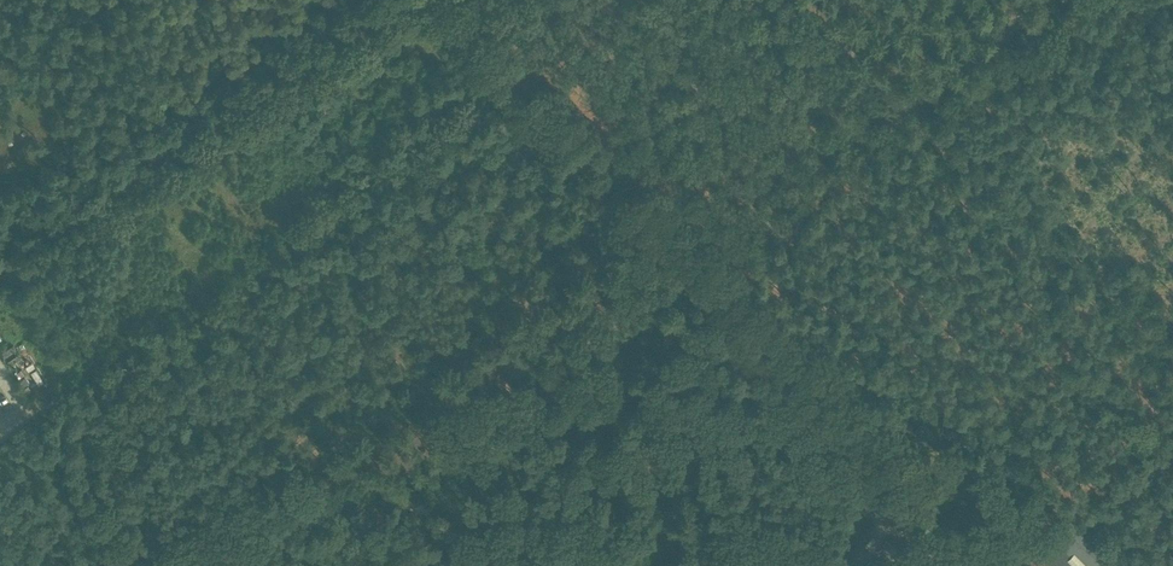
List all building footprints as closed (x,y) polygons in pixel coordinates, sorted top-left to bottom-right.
[(28,371),(35,367),(32,363),(25,367),(28,371)] [(31,373),(37,381),(42,378),(36,370),(31,373)] [(29,382),(26,377),(20,380),(24,386),(29,382)]
